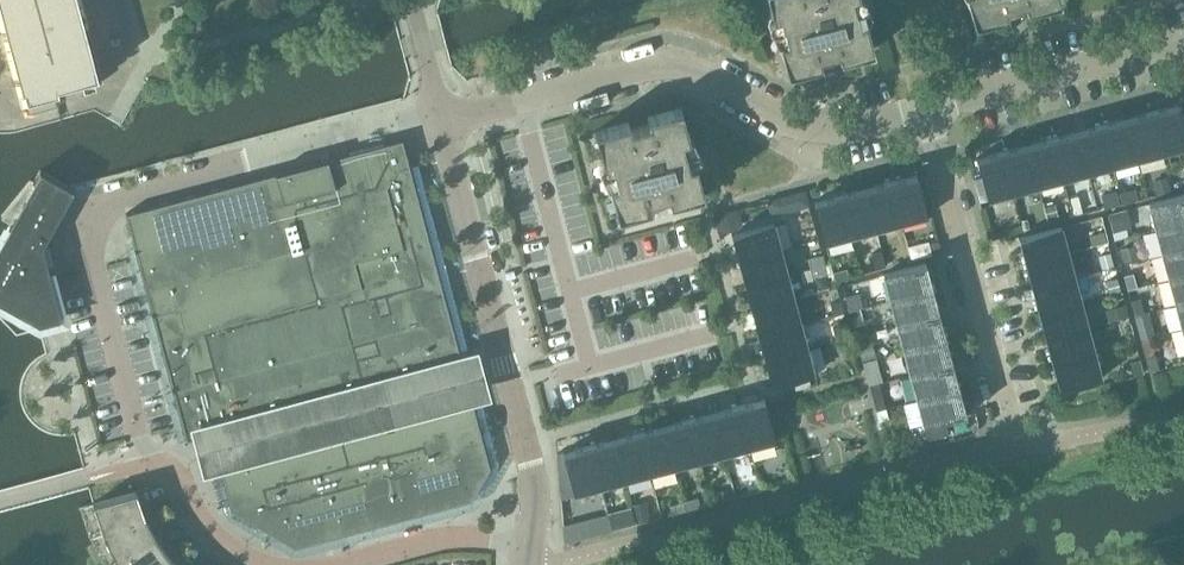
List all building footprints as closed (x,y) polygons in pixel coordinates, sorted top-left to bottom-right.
[(29,113),(57,105),(53,91),(56,90),(57,93),(103,81),(95,51),(88,53),(83,32),(86,32),(77,0),(0,0),(0,20),(4,22),(29,113)] [(787,71),(821,62),(819,55),(838,50),(840,57),(873,48),(865,18),(858,20),(853,0),(768,0),(772,16),(779,14),(786,39),(779,41),(787,71)] [(973,21),(1007,13),(1005,6),(1024,1),(1026,8),(1054,0),(967,0),(973,21)] [(1151,110),(1162,152),(1183,147),(1183,128),(1177,103),(1151,110)] [(609,184),(617,215),(651,206),(649,199),(668,194),(670,201),(703,192),(695,161),(688,163),(682,139),(689,137),(681,106),(647,115),(649,122),(630,127),(628,120),(594,130),(602,160),(610,158),(616,183),(609,184)] [(1151,110),(1126,117),(1137,159),(1162,152),(1151,110)] [(1126,117),(1102,123),(1113,166),(1137,159),(1126,117)] [(1102,123),(1077,130),(1088,172),(1113,166),(1102,123)] [(1077,130),(1052,136),(1063,179),(1088,172),(1077,130)] [(1052,136),(1027,143),(1038,186),(1063,179),(1052,136)] [(402,139),(126,212),(172,387),(186,439),(462,365),(402,139)] [(1027,143),(1002,150),(1013,192),(1038,186),(1027,143)] [(1013,192),(1002,150),(976,157),(987,199),(1013,192)] [(40,171),(0,242),(0,302),(39,323),(39,325),(62,319),(42,245),(73,189),(40,171)] [(916,173),(889,180),(901,222),(927,215),(916,173)] [(889,180),(865,186),(876,229),(901,222),(889,180)] [(865,186),(840,193),(851,235),(876,229),(865,186)] [(851,235),(840,193),(814,200),(825,242),(851,235)] [(1155,228),(1183,221),(1183,193),(1148,202),(1155,228)] [(714,214),(718,229),(741,223),(737,208),(714,214)] [(1121,210),(1108,213),(1109,219),(1113,232),(1126,229),(1121,210)] [(1162,253),(1183,247),(1183,221),(1155,228),(1162,253)] [(731,233),(738,259),(780,248),(773,222),(731,233)] [(1018,237),(1025,263),(1068,252),(1061,226),(1018,237)] [(1169,278),(1183,274),(1183,247),(1162,253),(1169,278)] [(738,259),(745,284),(787,273),(780,248),(738,259)] [(1025,263),(1032,288),(1074,277),(1068,252),(1025,263)] [(871,260),(873,270),(886,266),(883,257),(871,260)] [(883,273),(890,299),(932,288),(925,262),(883,273)] [(832,271),(835,280),(849,276),(846,267),(832,271)] [(745,284),(751,309),(794,298),(787,273),(745,284)] [(1175,303),(1183,300),(1183,274),(1169,278),(1175,303)] [(1032,288),(1039,313),(1081,301),(1074,277),(1032,288)] [(890,299),(897,324),(939,313),(932,288),(890,299)] [(846,297),(849,309),(857,306),(854,295),(846,297)] [(751,309),(758,334),(800,323),(794,298),(751,309)] [(1182,328),(1183,327),(1183,300),(1175,303),(1182,328)] [(1039,313),(1045,338),(1087,326),(1081,301),(1039,313)] [(849,311),(853,325),(862,322),(859,308),(849,311)] [(897,324),(903,349),(946,338),(939,313),(897,324)] [(758,334),(765,359),(807,347),(800,323),(758,334)] [(1045,338),(1052,362),(1094,351),(1087,326),(1045,338)] [(903,349),(910,374),(952,362),(946,338),(903,349)] [(859,345),(862,359),(872,357),(868,343),(859,345)] [(807,347),(765,359),(771,385),(793,379),(796,388),(810,384),(808,375),(814,374),(807,347)] [(1094,351),(1052,362),(1059,389),(1101,377),(1094,351)] [(910,374),(917,399),(959,387),(952,362),(910,374)] [(867,373),(870,385),(879,382),(876,371),(867,373)] [(879,382),(870,385),(876,410),(886,407),(879,382)] [(959,387),(917,399),(924,425),(966,413),(959,387)] [(471,499),(490,467),(469,390),(218,457),(232,509),(295,546),(471,499)] [(764,397),(738,404),(749,447),(775,440),(771,425),(782,423),(778,409),(768,411),(764,397)] [(738,404),(713,411),(724,453),(749,447),(738,404)] [(713,411),(688,418),(699,460),(724,453),(713,411)] [(688,418),(663,424),(674,467),(699,460),(688,418)] [(663,424),(638,431),(650,473),(674,467),(663,424)] [(638,431),(614,437),(625,480),(650,473),(638,431)] [(614,437),(589,444),(600,486),(625,480),(614,437)] [(563,451),(574,493),(600,486),(589,444),(563,451)] [(557,453),(561,497),(574,493),(563,451),(557,453)] [(708,493),(710,503),(725,499),(722,489),(708,493)] [(138,491),(94,502),(105,533),(146,515),(138,491)] [(684,499),(687,509),(700,505),(698,496),(684,499)] [(669,503),(671,513),(685,509),(683,500),(669,503)] [(634,513),(637,522),(648,519),(645,510),(634,513)] [(619,517),(622,526),(636,523),(633,513),(619,517)] [(157,537),(146,515),(105,533),(119,560),(157,537)] [(157,537),(119,560),(123,564),(161,564),(171,557),(157,537)]
